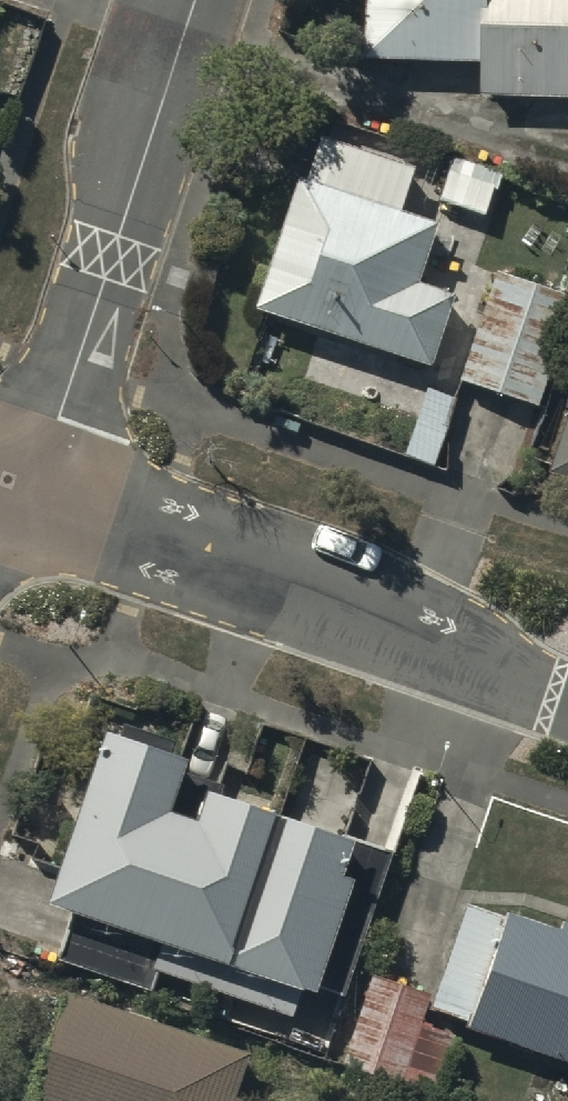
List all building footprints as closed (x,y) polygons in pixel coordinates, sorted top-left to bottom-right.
[(365,57),(485,61),(483,95),(567,98),(567,0),(367,0),(365,57)] [(264,306),(424,355),(443,296),(411,286),(431,221),(394,209),(408,165),(317,137),(264,306)] [(442,200),(482,214),(496,172),(455,159),(442,200)] [(536,402),(567,305),(567,288),(495,264),(458,376),(536,402)] [(567,473),(567,434),(556,469),(567,473)] [(177,757),(112,736),(67,870),(58,899),(77,905),(60,957),(152,988),(158,969),(168,938),(122,923),(173,769),(177,757)] [(218,784),(173,769),(122,923),(168,938),(158,969),(220,989),(279,812),(216,791),(218,784)] [(345,834),(279,812),(220,989),(296,1014),(306,985),(344,997),(393,850),(345,834)] [(466,902),(428,1010),(567,1059),(567,923),(564,922),(560,935),(466,902)] [(426,994),(379,980),(355,1056),(430,1080),(444,1036),(415,1027),(426,994)] [(65,995),(31,1094),(51,1100),(226,1100),(242,1055),(65,995)]
